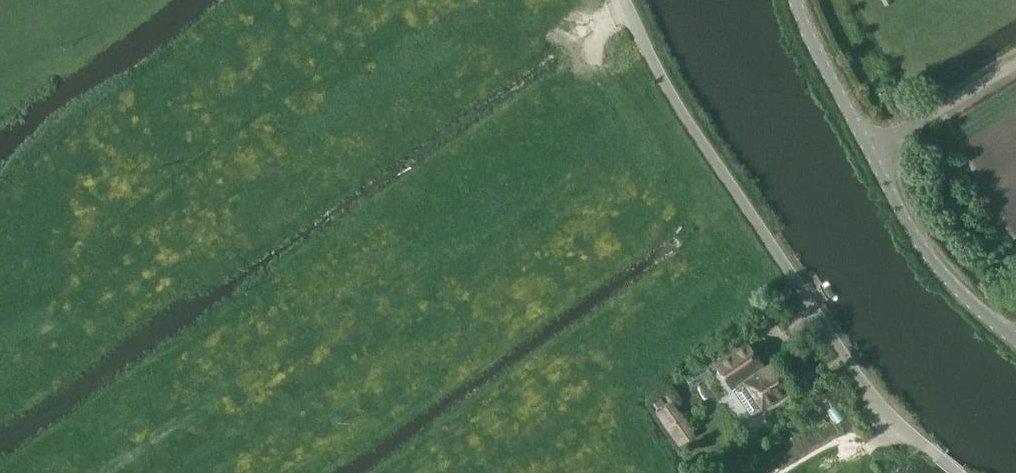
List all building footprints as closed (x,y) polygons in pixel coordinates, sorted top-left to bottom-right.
[(746,337),(715,359),(734,389),(751,415),(761,408),(761,409),(791,389),(773,362),(767,366),(765,367),(762,362),(746,337)] [(669,389),(676,400),(696,387),(689,376),(669,389)] [(673,400),(658,410),(681,444),(696,434),(673,400)]
